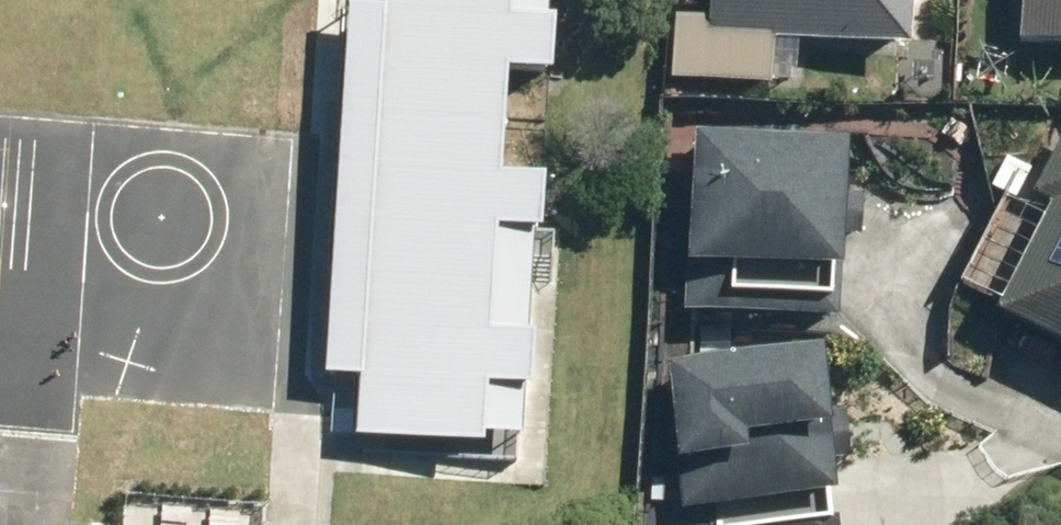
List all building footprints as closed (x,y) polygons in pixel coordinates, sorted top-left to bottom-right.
[(384,11),(383,39),(362,364),(361,381),(356,440),(484,448),(485,438),(488,388),(506,389),(524,390),(531,391),(535,336),(527,336),(490,333),(496,243),(497,233),(534,236),(542,236),(542,231),(546,177),(542,177),(503,174),(509,76),(548,79),(552,79),(555,26),(547,26),(509,23),(510,0),(385,0),(384,11)] [(509,23),(547,26),(549,0),(510,0),(509,23)] [(710,14),(679,13),(676,81),(802,86),(804,40),(921,45),(923,0),(711,0),(710,14)] [(1027,34),(1060,35),(1060,0),(1029,0),(1027,34)] [(344,380),(361,381),(362,364),(383,39),(384,11),(367,10),(349,8),(347,37),(327,362),(326,379),(328,379),(344,380)] [(700,261),(740,262),(740,289),(838,292),(839,258),(857,259),(861,136),(704,131),(700,261)] [(1031,199),(1013,190),(967,279),(1060,328),(1060,142),(1031,199)] [(533,245),(534,236),(497,233),(496,243),(490,333),(527,336),(533,245)] [(834,346),(683,364),(700,505),(851,487),(834,346)] [(506,389),(488,388),(485,438),(503,439),(521,441),(524,390),(506,389)]
